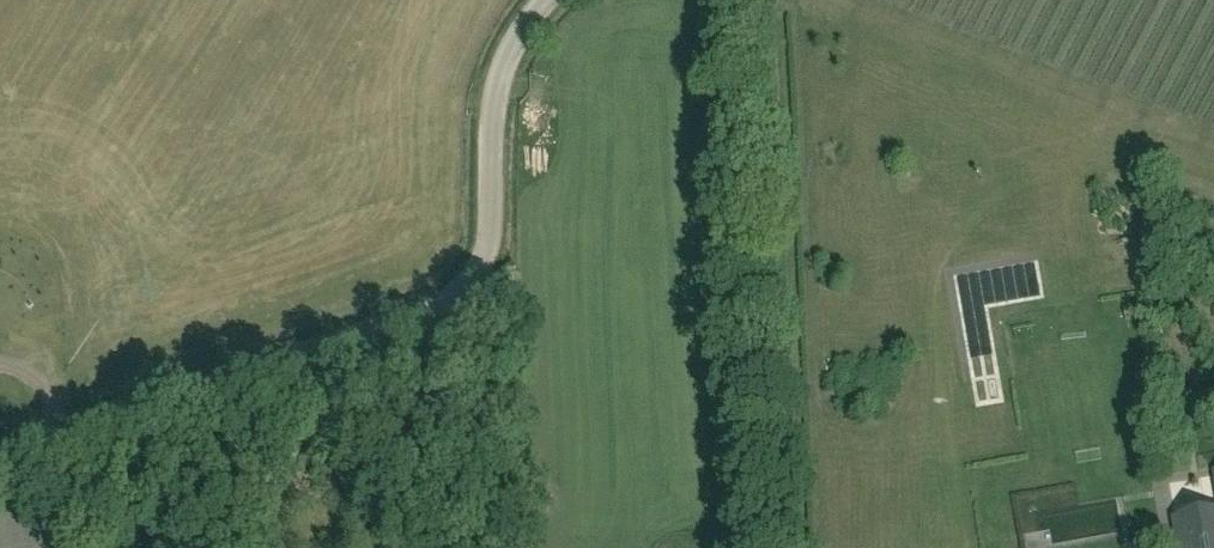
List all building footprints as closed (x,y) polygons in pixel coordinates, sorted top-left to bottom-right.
[(1191,519),(1178,521),(1176,522),(1176,524),(1181,547),(1213,547),(1213,515),(1191,519)]
